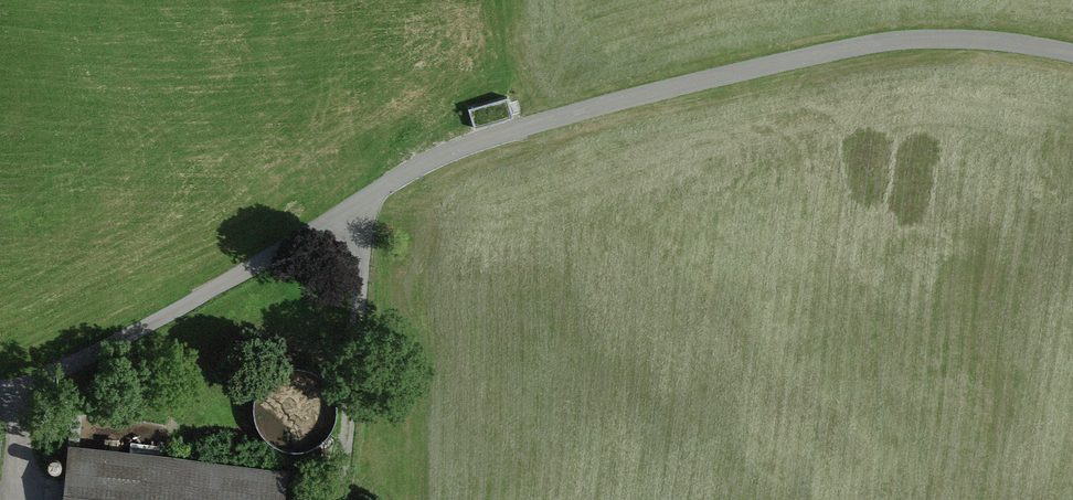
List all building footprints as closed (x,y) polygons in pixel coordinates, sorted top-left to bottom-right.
[(67,448),(61,499),(277,499),(280,469),(67,448)]
